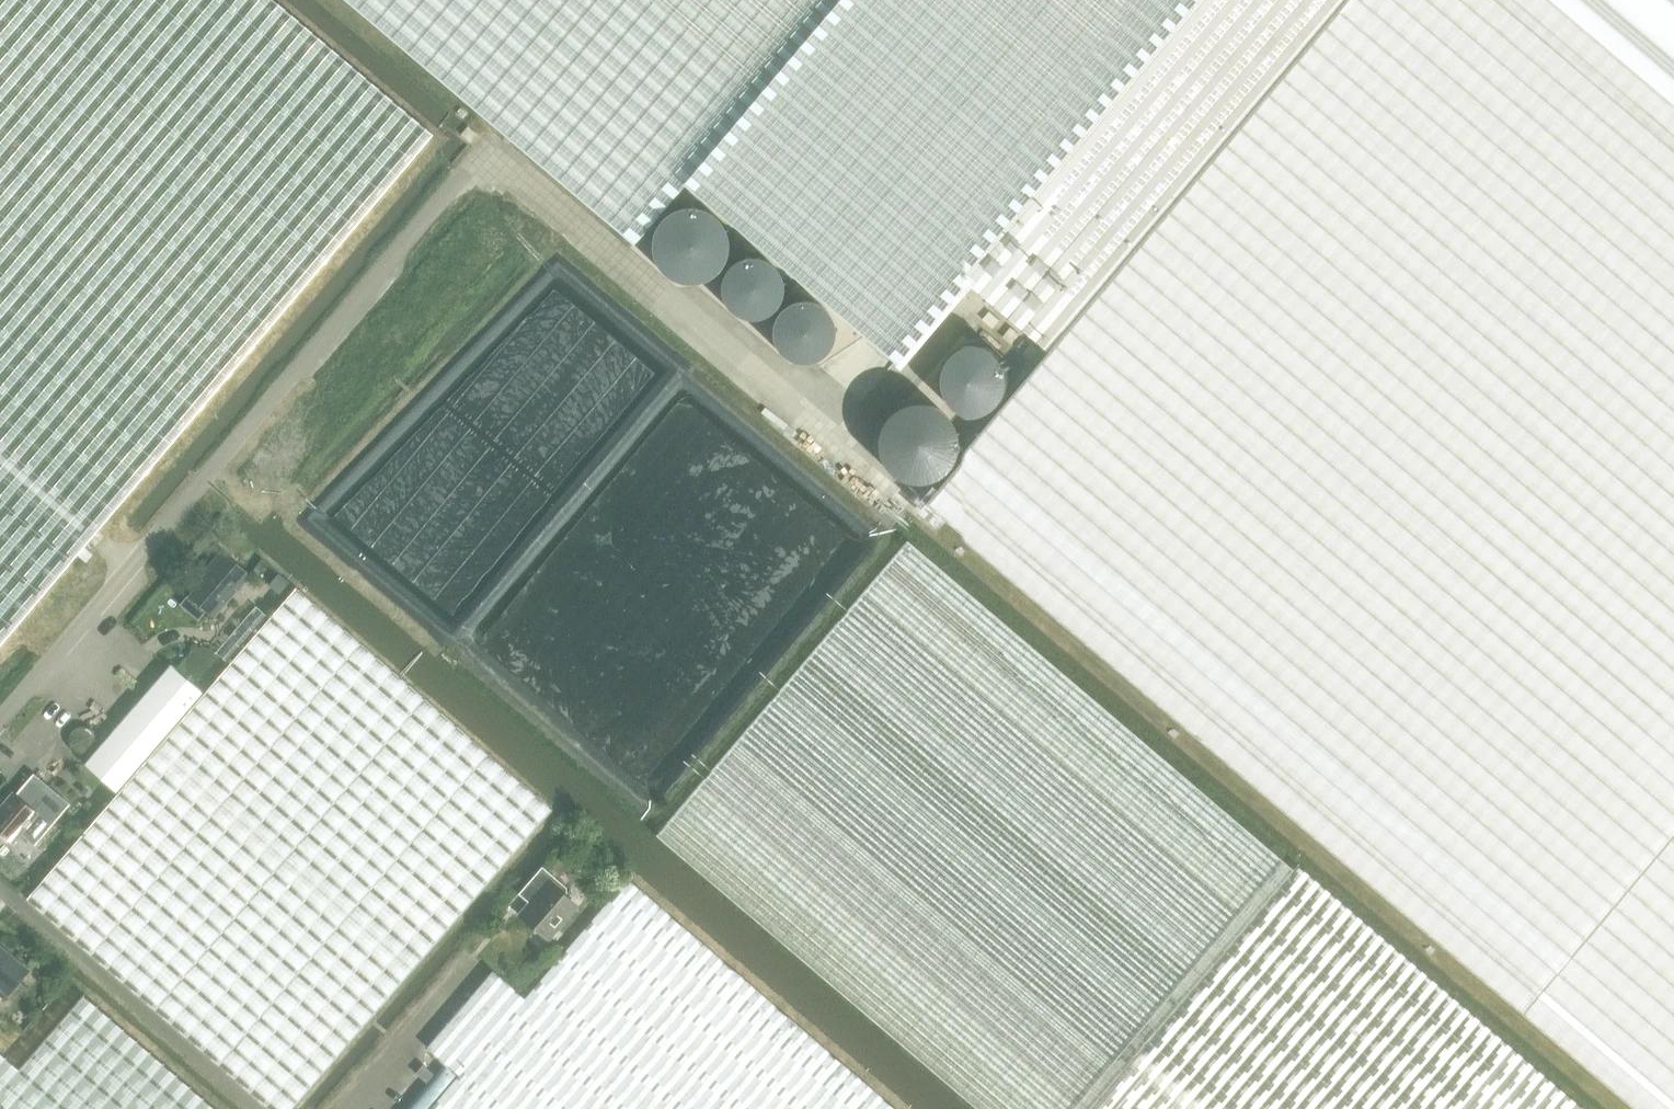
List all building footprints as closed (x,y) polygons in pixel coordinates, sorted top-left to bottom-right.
[(431,133),(274,0),(0,0),(0,445),(97,528),(431,133)] [(492,124),(632,243),(684,182),(895,361),(966,277),(1202,0),(346,0),(492,124)] [(925,502),(946,520),(1642,1108),(1673,1108),(1673,0),(1202,0),(966,277),(1054,351),(1022,388),(925,502)] [(1011,327),(1003,337),(1011,344),(1020,333),(1011,327)] [(1032,344),(1023,354),(1032,361),(1040,350),(1032,344)] [(97,528),(0,445),(0,643),(97,528)] [(187,595),(179,604),(198,619),(205,611),(213,618),(249,577),(220,551),(205,568),(209,572),(187,595)] [(254,606),(216,652),(229,663),(268,617),(254,606)] [(0,807),(0,834),(11,844),(20,833),(34,845),(70,803),(34,773),(15,795),(13,793),(0,807)] [(7,994),(27,971),(0,948),(0,989),(7,994)] [(431,1075),(420,1065),(412,1074),(423,1083),(431,1075)]
